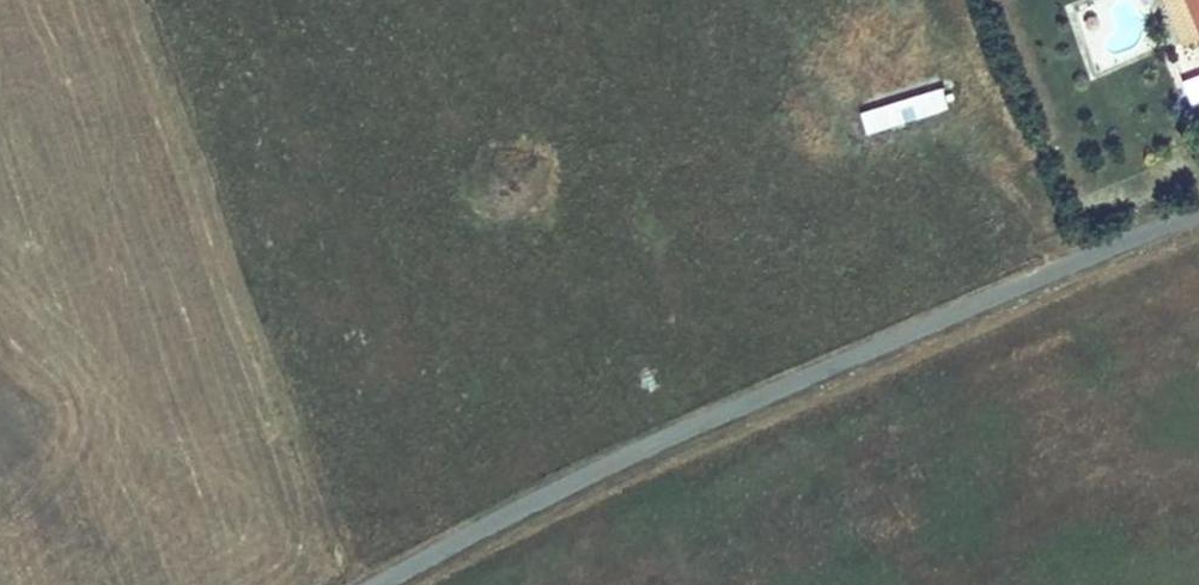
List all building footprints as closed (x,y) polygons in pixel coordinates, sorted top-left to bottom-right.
[(1186,42),(1198,36),(1198,0),(1169,0),(1186,42)] [(941,82),(859,106),(865,129),(947,106),(941,82)]
